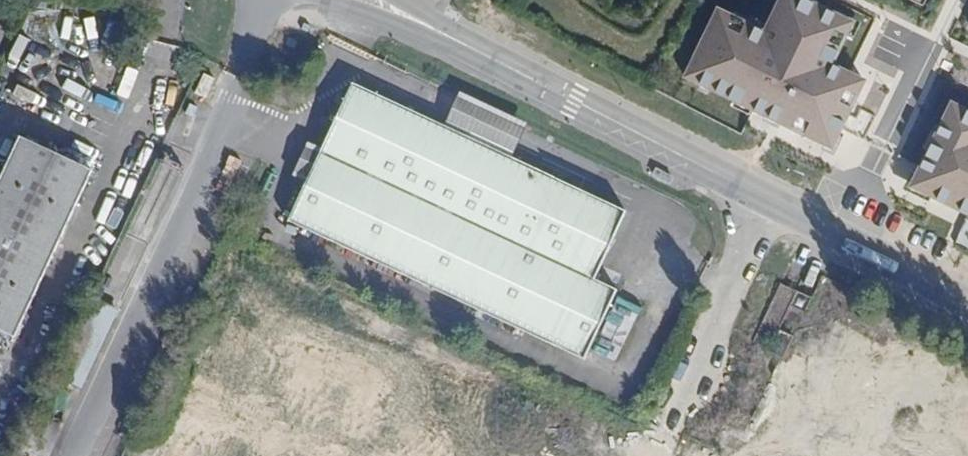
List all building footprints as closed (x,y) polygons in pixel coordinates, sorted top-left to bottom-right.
[(808,0),(781,0),(767,29),(723,8),(687,81),(835,152),(868,83),(836,67),(857,24),(808,0)] [(919,9),(924,0),(901,0),(919,9)] [(511,158),(443,126),(353,83),(289,221),(585,360),(617,291),(596,280),(626,213),(511,158)] [(527,125),(459,91),(443,126),(511,158),(527,125)] [(953,96),(907,189),(967,220),(967,104),(953,96)] [(15,338),(93,172),(47,150),(20,138),(0,182),(0,332),(15,338)] [(790,306),(796,295),(779,287),(757,335),(773,342),(779,330),(790,306)] [(809,302),(796,295),(790,306),(804,313),(809,302)] [(96,297),(85,320),(108,331),(119,308),(96,297)] [(85,320),(76,340),(98,351),(108,331),(85,320)] [(773,342),(757,335),(754,342),(769,350),(767,352),(782,359),(793,337),(779,330),(773,342)]
